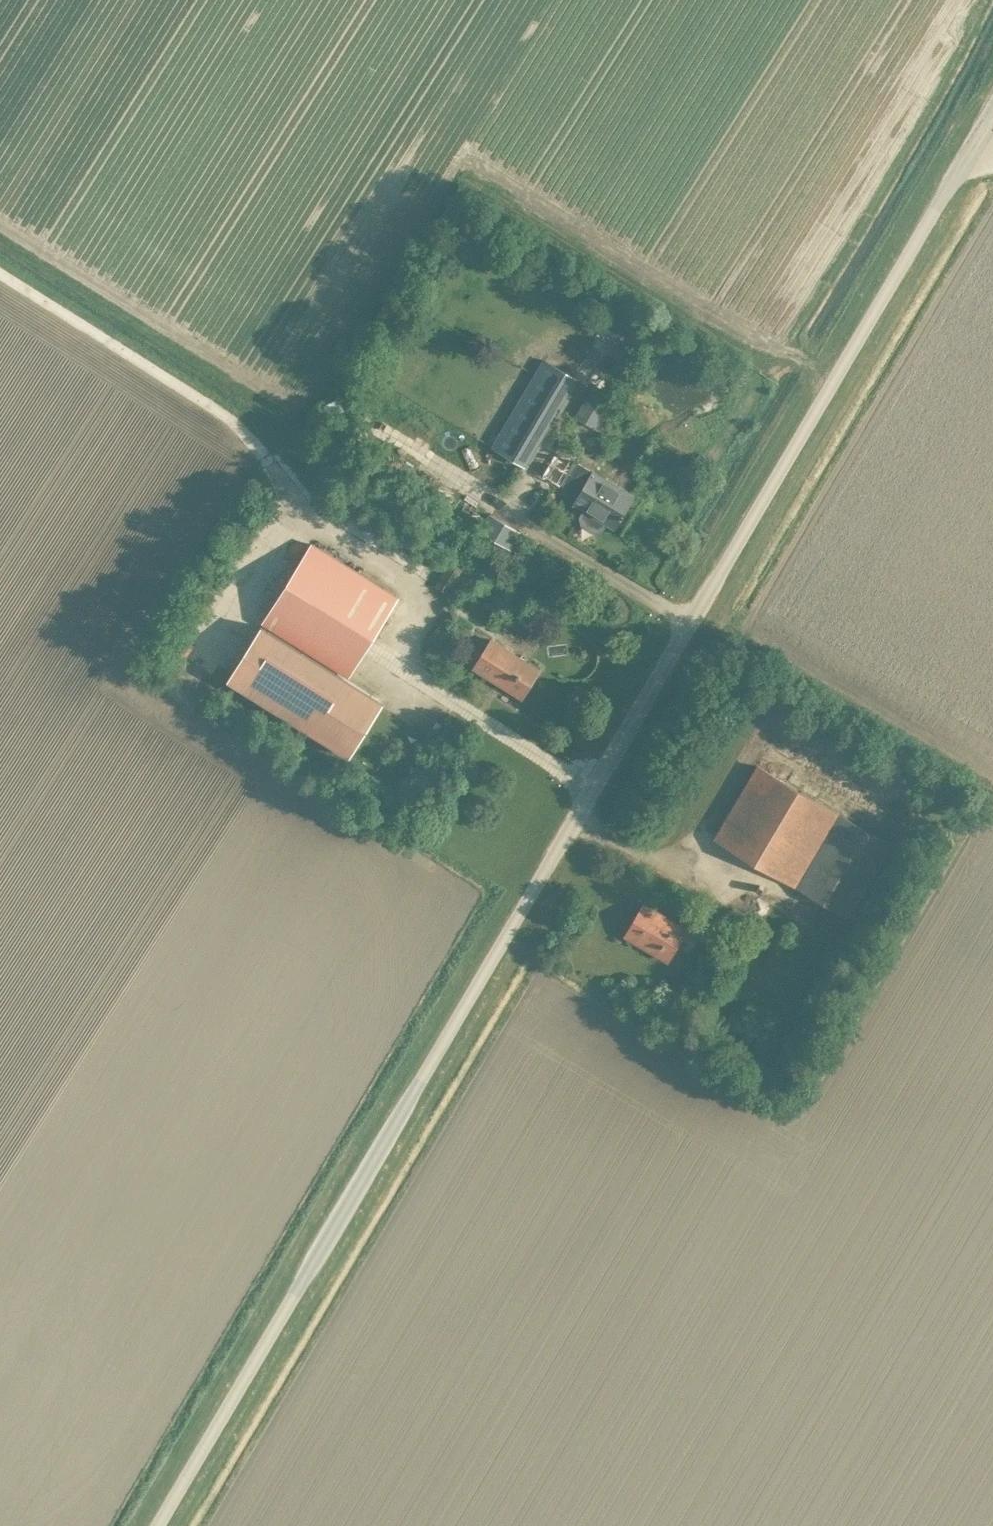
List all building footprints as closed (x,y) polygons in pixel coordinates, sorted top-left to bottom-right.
[(593,387),(576,414),(594,424),(610,397),(593,387)] [(591,469),(585,480),(567,470),(571,464),(553,453),(541,474),(559,484),(561,481),(578,491),(572,501),(583,507),(579,515),(581,523),(593,530),(601,528),(605,521),(614,526),(633,494),(591,469)] [(347,674),(396,595),(311,542),(262,621),(347,674)] [(260,624),(226,677),(346,752),(379,699),(260,624)] [(521,696),(539,668),(489,637),(472,666),(521,696)] [(756,763),(714,835),(791,880),(833,808),(756,763)] [(833,808),(791,880),(849,913),(891,841),(833,808)] [(655,874),(622,931),(648,947),(639,962),(662,976),(673,958),(656,948),(688,894),(655,874)]
